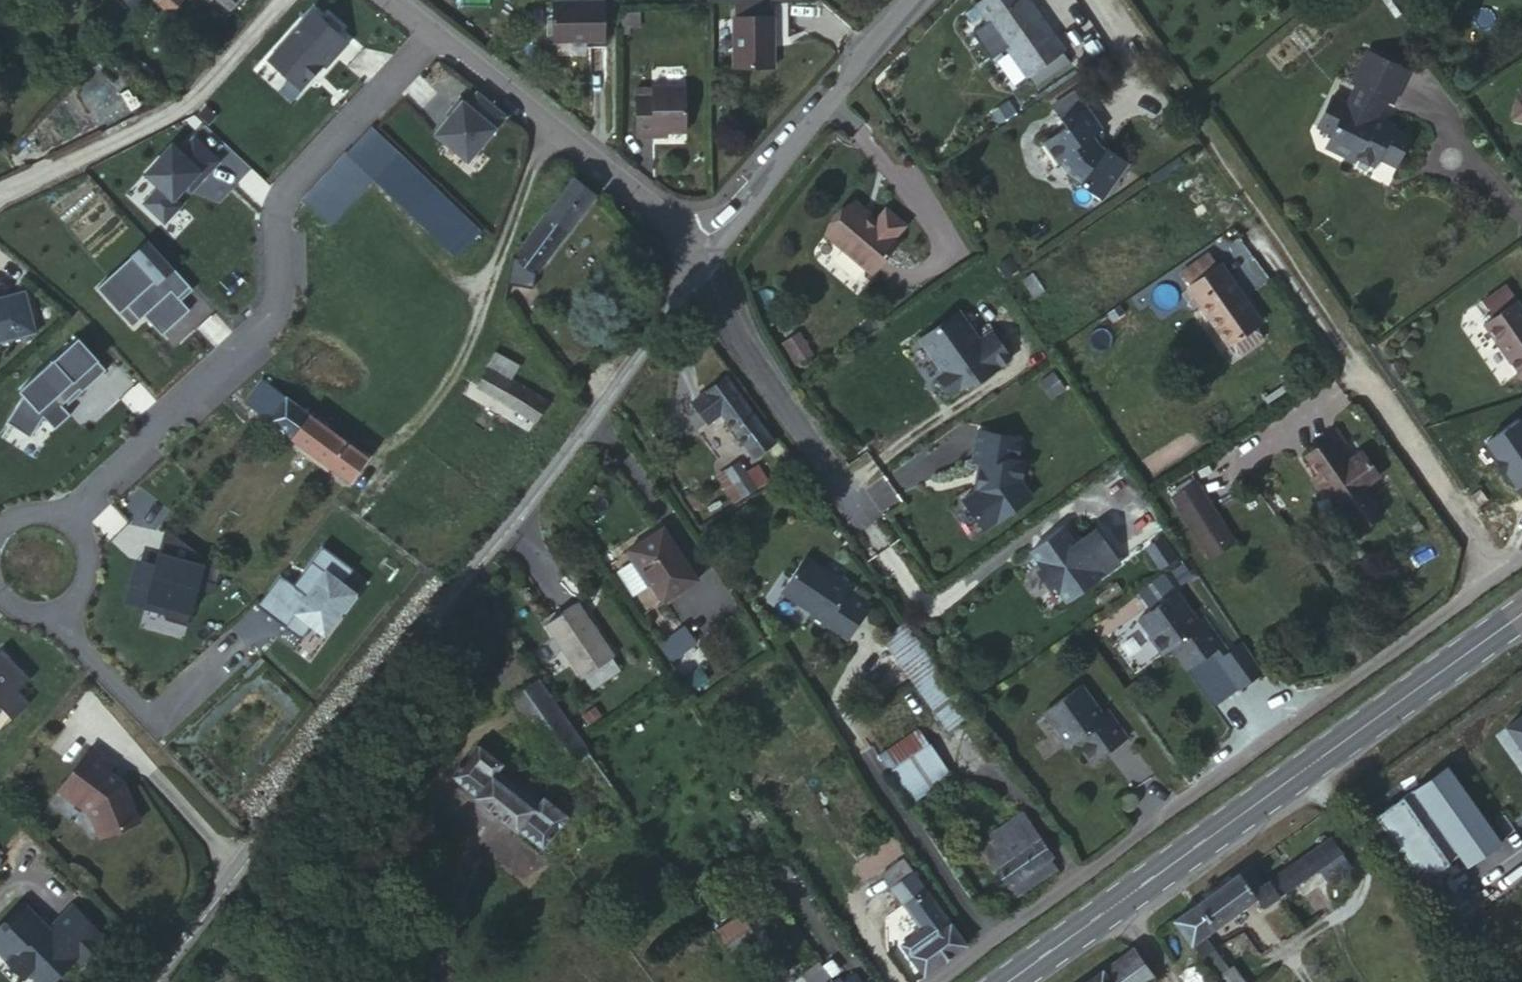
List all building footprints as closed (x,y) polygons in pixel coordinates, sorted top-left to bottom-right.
[(136,9),(144,0),(126,0),(136,9)] [(169,11),(179,0),(156,0),(169,11)] [(771,0),(737,0),(737,15),(771,15),(771,0)] [(1027,78),(1030,76),(1062,54),(1023,0),(983,0),(976,5),(1027,78)] [(605,2),(553,3),(553,40),(606,39),(605,2)] [(737,15),(735,15),(735,68),(773,69),(773,15),(771,15),(737,15)] [(336,54),(302,22),(269,58),(303,91),(336,54)] [(1406,72),(1364,52),(1350,84),(1354,85),(1344,104),(1330,97),(1315,127),(1330,134),(1323,148),(1351,162),(1353,158),(1371,166),(1375,158),(1392,167),(1406,138),(1389,130),(1390,127),(1371,118),(1381,98),(1390,103),(1406,72)] [(1030,76),(1027,78),(1015,85),(1024,98),(1039,88),(1030,76)] [(652,94),(636,94),(636,137),(656,137),(657,130),(667,130),(686,129),(685,86),(652,87),(652,94)] [(473,163),(511,117),(479,89),(468,102),(465,99),(436,134),(473,163)] [(1072,93),(1049,108),(1063,129),(1038,145),(1053,167),(1056,165),(1063,177),(1076,186),(1075,187),(1095,201),(1107,186),(1111,188),(1125,166),(1104,151),(1099,157),(1094,153),(1086,141),(1101,131),(1084,105),(1081,107),(1072,93)] [(1515,97),(1511,119),(1521,121),(1521,93),(1515,97)] [(482,231),(371,126),(305,197),(332,223),(373,178),(457,256),(482,231)] [(516,254),(515,257),(535,272),(595,195),(574,179),(516,254)] [(855,201),(851,205),(864,217),(867,213),(855,201)] [(864,217),(851,205),(827,230),(869,270),(896,241),(874,220),(867,213),(864,217)] [(874,220),(893,237),(905,225),(886,207),(874,220)] [(191,286),(149,240),(97,287),(120,312),(139,295),(150,308),(144,314),(162,334),(190,309),(178,297),(191,286)] [(535,272),(515,257),(512,268),(527,281),(535,272)] [(1181,275),(1191,288),(1216,270),(1206,258),(1181,275)] [(1216,270),(1191,288),(1188,289),(1227,346),(1229,344),(1235,353),(1240,353),(1258,341),(1259,335),(1253,327),(1258,322),(1219,268),(1216,270)] [(28,290),(1,296),(0,296),(0,341),(38,331),(28,290)] [(1521,377),(1521,308),(1517,300),(1484,323),(1521,378),(1521,377)] [(955,310),(917,338),(941,371),(936,375),(949,394),(969,379),(972,383),(1008,356),(988,330),(976,339),(955,310)] [(796,328),(783,337),(797,357),(809,349),(796,328)] [(24,394),(7,420),(30,436),(44,415),(55,428),(71,414),(62,404),(80,388),(83,391),(107,370),(77,337),(20,389),(24,394)] [(487,365),(491,368),(509,379),(516,367),(494,354),(487,365)] [(535,420),(547,401),(509,379),(491,368),(479,387),(535,420)] [(726,379),(708,393),(723,414),(752,450),(770,438),(726,379)] [(328,427),(316,419),(268,383),(252,405),(351,481),(369,458),(328,427)] [(723,414),(708,393),(691,405),(707,425),(723,414)] [(320,413),(316,419),(328,427),(332,422),(320,413)] [(1014,458),(1018,437),(975,429),(970,459),(976,461),(975,466),(978,471),(975,486),(960,498),(981,527),(1028,494),(1017,479),(1020,459),(1014,458)] [(773,443),(770,438),(752,450),(756,456),(773,443)] [(1329,442),(1307,457),(1356,530),(1378,513),(1361,487),(1377,476),(1362,455),(1345,465),(1329,442)] [(725,473),(733,486),(748,477),(739,464),(725,473)] [(748,477),(757,491),(769,483),(759,469),(748,477)] [(748,477),(733,486),(743,500),(757,491),(748,477)] [(1195,485),(1174,499),(1209,557),(1232,543),(1195,485)] [(1479,490),(1471,496),(1478,507),(1486,500),(1479,490)] [(1061,597),(1115,560),(1091,527),(1071,542),(1059,526),(1027,549),(1038,564),(1033,568),(1046,585),(1050,581),(1061,597)] [(219,570),(164,528),(154,565),(145,562),(140,580),(129,577),(122,602),(143,608),(145,601),(166,607),(163,620),(185,626),(198,580),(215,584),(219,570)] [(654,544),(635,557),(663,602),(696,580),(663,530),(650,538),(654,544)] [(1145,547),(1160,570),(1178,558),(1163,535),(1145,547)] [(631,551),(635,557),(654,544),(650,538),(631,551)] [(853,590),(806,556),(785,586),(785,591),(801,604),(806,603),(814,608),(808,616),(824,629),(826,626),(847,641),(872,606),(851,591),(853,590)] [(1175,589),(1139,616),(1151,632),(1149,637),(1160,652),(1165,653),(1173,647),(1190,669),(1224,642),(1203,613),(1195,619),(1189,610),(1190,609),(1175,589)] [(547,624),(570,658),(599,638),(577,605),(547,624)] [(918,682),(937,669),(906,625),(885,639),(918,682)] [(599,638),(570,658),(583,677),(612,658),(599,638)] [(9,713),(26,697),(15,685),(26,674),(0,647),(0,703),(9,713)] [(539,682),(517,651),(498,675),(515,698),(539,682)] [(968,714),(937,669),(918,682),(950,729),(968,714)] [(539,682),(515,698),(514,698),(561,767),(586,750),(564,719),(539,682)] [(1080,684),(1041,712),(1053,726),(1050,733),(1061,748),(1066,749),(1075,742),(1091,762),(1127,736),(1108,709),(1098,714),(1092,705),(1094,703),(1080,684)] [(1505,725),(1521,750),(1521,713),(1505,725)] [(891,772),(929,746),(916,729),(880,755),(891,772)] [(109,758),(86,740),(53,782),(72,796),(73,795),(82,802),(96,829),(134,814),(117,776),(114,774),(113,776),(102,767),(109,758)] [(891,772),(910,801),(951,773),(931,744),(929,746),(891,772)] [(509,779),(514,773),(480,745),(467,763),(464,760),(460,765),(463,767),(456,776),(487,800),(487,803),(510,821),(512,819),(543,844),(568,813),(566,812),(557,805),(529,784),(525,791),(509,779)] [(1375,817),(1421,882),(1458,856),(1466,868),(1501,843),(1447,766),(1375,817)] [(521,778),(514,773),(509,779),(525,791),(529,784),(521,778)] [(557,805),(566,812),(573,804),(564,797),(557,805)] [(980,842),(1009,884),(1048,856),(1049,856),(1022,813),(980,842)] [(1278,896),(1283,902),(1288,898),(1285,892),(1318,868),(1339,854),(1329,839),(1269,881),(1278,896)] [(1318,868),(1329,882),(1349,868),(1339,854),(1318,868)] [(1048,856),(1009,884),(1016,895),(1054,869),(1052,861),(1048,856)] [(1250,865),(1240,872),(1254,892),(1264,885),(1250,865)] [(1240,872),(1196,904),(1214,927),(1257,897),(1264,906),(1278,896),(1269,881),(1264,885),(1254,892),(1240,872)] [(924,973),(963,946),(912,874),(894,888),(924,930),(905,945),(924,973)] [(769,895),(751,907),(764,927),(782,914),(769,895)] [(713,896),(696,907),(710,926),(726,914),(713,896)] [(76,903),(52,926),(27,901),(5,923),(8,926),(0,934),(0,948),(12,960),(16,955),(32,971),(43,981),(52,981),(79,956),(84,961),(96,949),(109,938),(76,903)] [(1196,904),(1174,920),(1202,958),(1214,950),(1203,936),(1214,927),(1196,904)] [(742,917),(718,933),(730,950),(753,934),(742,917)] [(5,923),(0,927),(0,934),(8,926),(5,923)] [(1241,934),(1223,947),(1233,962),(1251,949),(1241,934)] [(109,938),(96,949),(101,953),(113,942),(109,938)] [(1087,981),(1145,981),(1153,977),(1134,949),(1087,981)] [(1214,950),(1202,958),(1220,980),(1231,974),(1214,950)] [(16,955),(12,960),(27,976),(32,971),(16,955)] [(811,981),(832,981),(820,964),(806,974),(811,981)] [(1221,981),(1243,981),(1235,970),(1231,974),(1220,980),(1221,981)] [(852,971),(840,979),(838,977),(833,981),(860,981),(852,971)]
